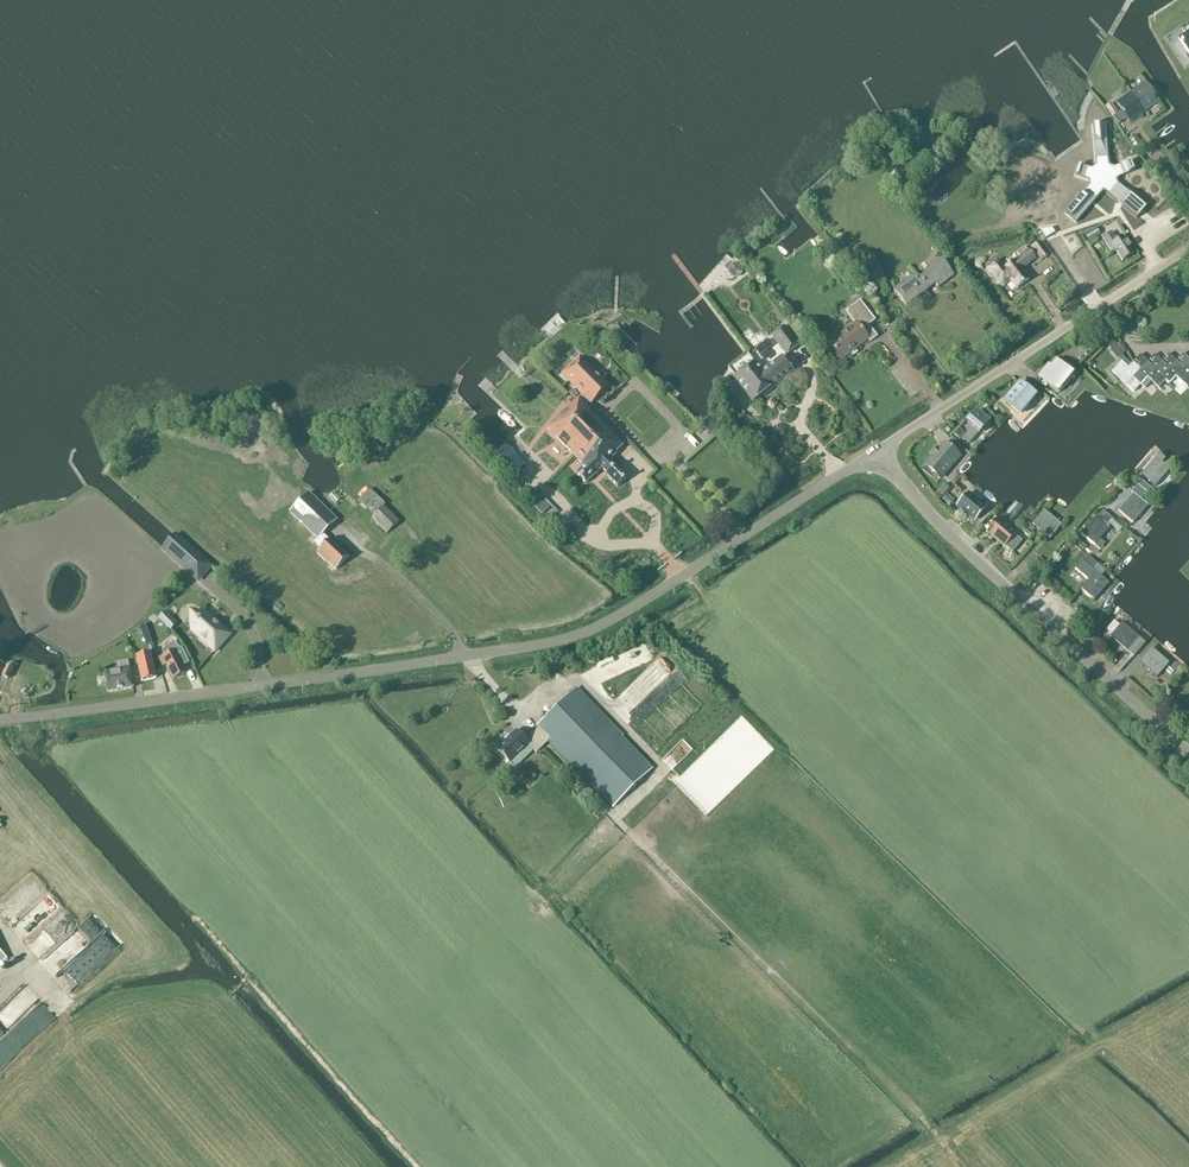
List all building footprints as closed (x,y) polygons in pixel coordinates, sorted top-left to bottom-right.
[(1179,39),(1188,53),(1188,33),(1179,39)] [(1117,89),(1122,97),(1136,89),(1131,82),(1117,89)] [(1145,83),(1130,94),(1144,113),(1158,102),(1145,83)] [(1130,122),(1144,113),(1130,94),(1117,103),(1130,122)] [(1108,126),(1095,126),(1095,172),(1078,165),(1074,176),(1091,182),(1066,211),(1076,220),(1102,192),(1134,221),(1143,211),(1112,182),(1133,174),(1129,164),(1108,172),(1108,126)] [(1142,147),(1135,135),(1129,140),(1136,151),(1142,147)] [(887,202),(878,207),(882,214),(891,209),(887,202)] [(1101,235),(1096,228),(1084,236),(1088,243),(1101,235)] [(1045,240),(1053,235),(1050,229),(1040,231),(1045,240)] [(1112,254),(1116,252),(1122,261),(1134,254),(1123,237),(1117,241),(1111,232),(1102,238),(1112,254)] [(1041,260),(1047,256),(1038,244),(1032,248),(1041,260)] [(1014,261),(1004,269),(998,261),(987,269),(999,285),(1001,286),(1003,286),(1005,285),(1010,281),(1017,289),(1028,280),(1020,270),(1035,258),(1029,251),(1027,252),(1024,248),(1016,254),(1019,258),(1014,262),(1014,261)] [(938,288),(953,275),(942,261),(920,279),(923,283),(920,286),(925,292),(935,284),(938,288)] [(738,265),(733,265),(730,269),(730,273),(734,276),(738,276),(741,273),(741,268),(738,265)] [(923,283),(920,279),(916,274),(915,274),(903,283),(893,290),(906,306),(925,292),(920,286),(923,284),(923,283)] [(869,326),(875,321),(860,301),(845,312),(854,324),(828,344),(841,361),(868,340),(870,343),(877,337),(869,326)] [(784,326),(772,336),(787,354),(799,345),(784,326)] [(1114,347),(1122,356),(1130,348),(1122,339),(1114,347)] [(792,371),(783,358),(763,373),(749,354),(728,370),(753,402),(772,387),(771,385),(776,381),(777,382),(792,371)] [(1180,365),(1176,361),(1168,354),(1163,360),(1167,363),(1165,365),(1169,368),(1161,377),(1169,384),(1176,377),(1175,377),(1183,368),(1180,365)] [(1187,388),(1188,386),(1188,360),(1182,354),(1178,359),(1182,363),(1180,365),(1183,368),(1175,377),(1176,377),(1187,388)] [(1144,389),(1151,382),(1147,377),(1155,369),(1151,365),(1140,355),(1135,360),(1143,367),(1140,369),(1132,378),(1144,389)] [(1153,363),(1151,365),(1155,369),(1147,378),(1158,388),(1165,381),(1161,377),(1169,368),(1165,365),(1154,355),(1149,360),(1153,363)] [(574,362),(561,374),(590,405),(609,386),(581,357),(575,363),(574,362)] [(1056,361),(1048,371),(1045,368),(1038,377),(1059,394),(1073,376),(1056,361)] [(1133,393),(1140,385),(1132,378),(1140,369),(1137,366),(1133,362),(1130,365),(1127,362),(1125,365),(1121,361),(1111,372),(1126,386),(1132,392),(1133,393)] [(807,365),(800,368),(805,377),(812,373),(807,365)] [(1020,413),(1034,396),(1020,384),(1006,402),(1020,413)] [(588,403),(583,397),(580,399),(579,398),(559,417),(547,428),(558,440),(567,431),(579,443),(570,452),(584,467),(576,474),(586,484),(602,469),(607,474),(606,475),(618,487),(627,478),(615,466),(614,467),(609,461),(617,454),(616,453),(625,445),(586,405),(588,403)] [(971,416),(970,415),(956,433),(957,433),(954,436),(960,441),(961,439),(968,445),(969,444),(970,444),(984,428),(985,428),(991,421),(978,411),(977,412),(975,413),(973,415),(971,416)] [(724,426),(714,414),(701,425),(711,436),(724,426)] [(763,440),(753,443),(755,452),(766,448),(763,440)] [(945,445),(925,468),(939,480),(958,457),(945,445)] [(525,465),(506,446),(496,455),(516,475),(525,465)] [(1141,475),(1155,487),(1170,470),(1156,458),(1141,475)] [(1146,493),(1138,486),(1131,494),(1132,494),(1127,500),(1128,501),(1123,507),(1122,506),(1117,511),(1132,524),(1147,506),(1140,500),(1146,493)] [(374,516),(372,519),(387,534),(399,522),(384,507),(385,505),(369,490),(358,502),(374,516)] [(331,526),(337,520),(308,493),(290,512),(318,540),(323,534),(331,526)] [(968,493),(956,507),(974,522),(985,508),(968,493)] [(1043,511),(1032,525),(1049,540),(1061,526),(1043,511)] [(1109,529),(1108,527),(1114,521),(1103,512),(1097,518),(1095,517),(1081,534),(1094,546),(1109,529)] [(550,526),(556,532),(566,521),(559,516),(550,526)] [(1005,547),(1012,553),(1022,542),(1014,535),(1015,534),(998,519),(986,533),(1004,547),(1005,547)] [(202,560),(181,541),(175,536),(163,549),(169,554),(190,574),(202,560)] [(326,562),(327,561),(336,570),(347,557),(329,540),(317,553),(326,562)] [(1094,601),(1109,584),(1093,571),(1098,565),(1087,556),(1075,570),(1088,580),(1080,589),(1094,601)] [(172,606),(165,613),(176,624),(183,617),(172,606)] [(232,635),(207,612),(190,632),(215,655),(232,635)] [(1127,652),(1133,658),(1145,644),(1138,638),(1136,636),(1121,624),(1109,637),(1124,650),(1127,652)] [(165,666),(172,680),(186,673),(183,667),(190,664),(182,648),(180,648),(174,641),(163,651),(166,656),(159,659),(163,667),(165,666)] [(1151,649),(1139,663),(1157,678),(1169,664),(1151,649)] [(142,682),(155,679),(152,662),(151,655),(145,656),(146,663),(138,665),(142,682)] [(127,662),(119,663),(120,670),(104,673),(108,693),(132,689),(128,669),(127,662)] [(8,666),(3,677),(9,680),(14,669),(8,666)] [(516,731),(497,750),(510,764),(529,746),(536,753),(550,740),(614,807),(654,769),(575,688),(536,726),(538,728),(525,741),(516,731)] [(691,732),(658,697),(637,717),(671,752),(691,732)] [(92,926),(85,938),(95,943),(102,932),(92,926)]
